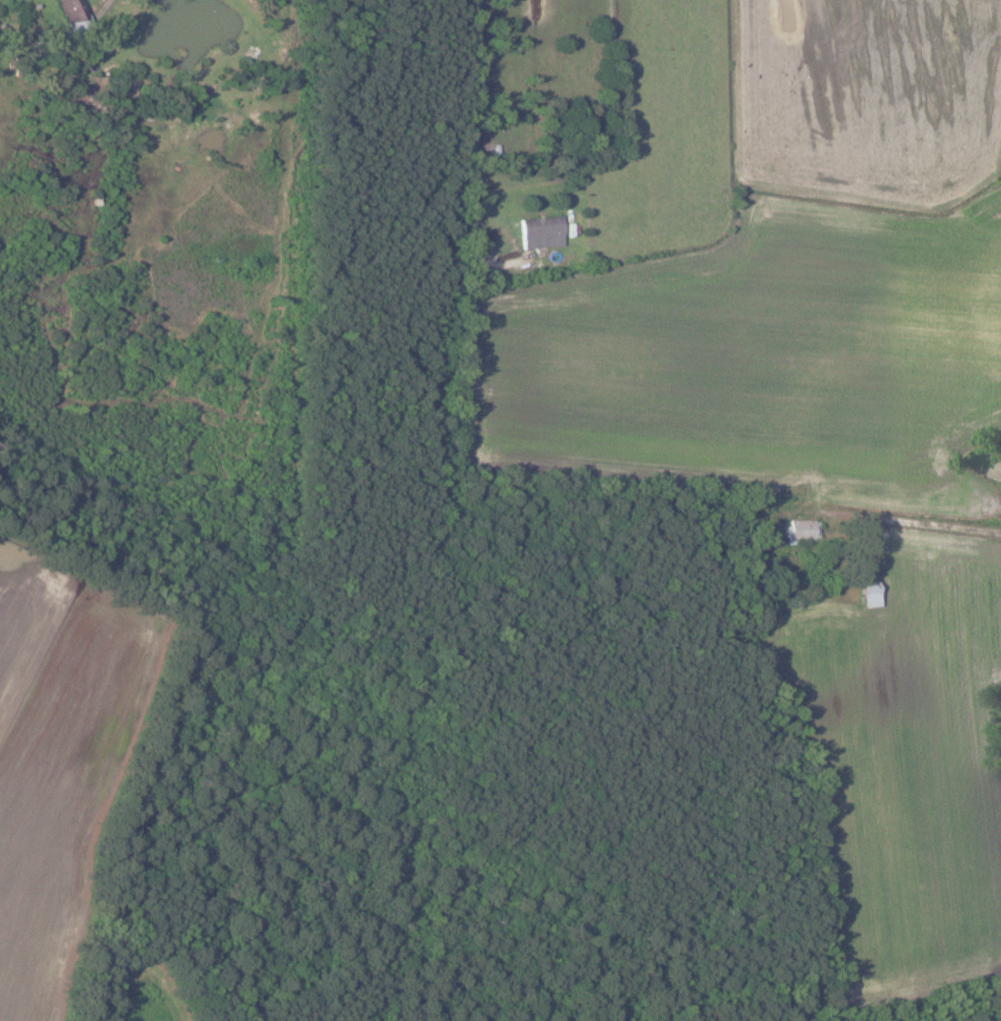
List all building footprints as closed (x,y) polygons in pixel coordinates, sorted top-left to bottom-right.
[(70,24),(90,16),(83,0),(60,0),(70,24)] [(525,249),(565,245),(562,215),(522,219),(525,249)] [(796,539),(819,538),(819,520),(787,521),(787,544),(796,544),(796,539)] [(864,583),(865,607),(881,607),(881,582),(864,583)]
